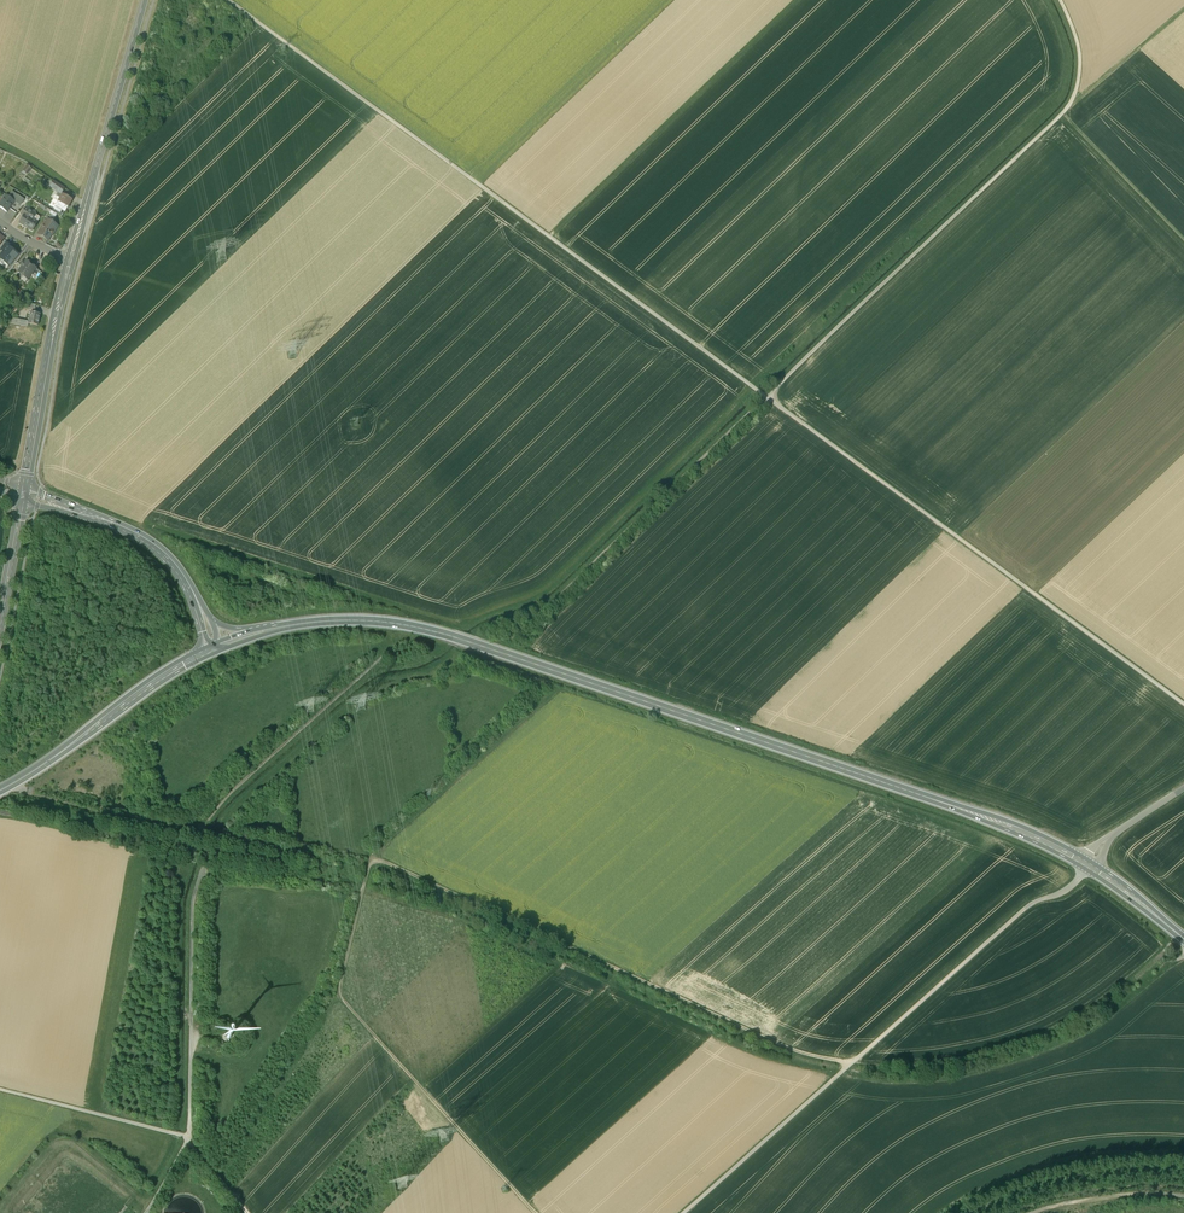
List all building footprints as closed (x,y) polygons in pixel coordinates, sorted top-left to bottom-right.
[(27,174),(32,168),(28,164),(22,170),(27,174)] [(64,188),(55,181),(51,188),(58,193),(60,194),(61,193),(64,188)] [(18,196),(12,192),(8,197),(14,201),(14,202),(20,206),(20,205),(24,200),(18,196)] [(68,196),(61,193),(60,194),(58,193),(56,196),(60,198),(59,201),(61,202),(68,206),(71,200),(67,198),(68,196)] [(6,195),(0,204),(0,207),(6,212),(9,208),(14,202),(14,201),(8,197),(6,195)] [(20,206),(14,202),(9,208),(16,212),(21,206),(20,205),(20,206)] [(68,206),(61,202),(60,204),(58,207),(65,211),(68,206)] [(35,214),(24,208),(20,213),(24,216),(25,215),(32,219),(35,214)] [(40,217),(35,214),(32,219),(25,215),(24,216),(20,223),(32,231),(40,217)] [(47,222),(47,221),(39,234),(48,240),(51,235),(53,236),(56,231),(54,230),(56,227),(47,222)] [(12,246),(6,242),(0,249),(4,252),(5,252),(6,252),(9,248),(10,248),(12,246)] [(6,252),(5,252),(4,252),(2,254),(0,256),(0,259),(5,263),(6,262),(9,265),(9,266),(18,255),(10,248),(9,248),(6,252)] [(26,261),(17,273),(19,274),(18,275),(19,277),(21,278),(23,278),(23,277),(28,280),(32,275),(36,269),(26,261)] [(33,312),(31,312),(29,322),(28,324),(38,326),(40,314),(36,313),(36,312),(33,311),(33,312)] [(29,322),(18,319),(14,317),(9,323),(28,327),(28,324),(29,322)] [(196,1212),(200,1209),(200,1206),(197,1205),(192,1209),(190,1208),(186,1208),(188,1207),(185,1206),(183,1207),(180,1204),(178,1203),(174,1203),(172,1206),(177,1206),(174,1208),(171,1208),(170,1211),(171,1212),(199,1212),(196,1212)]
